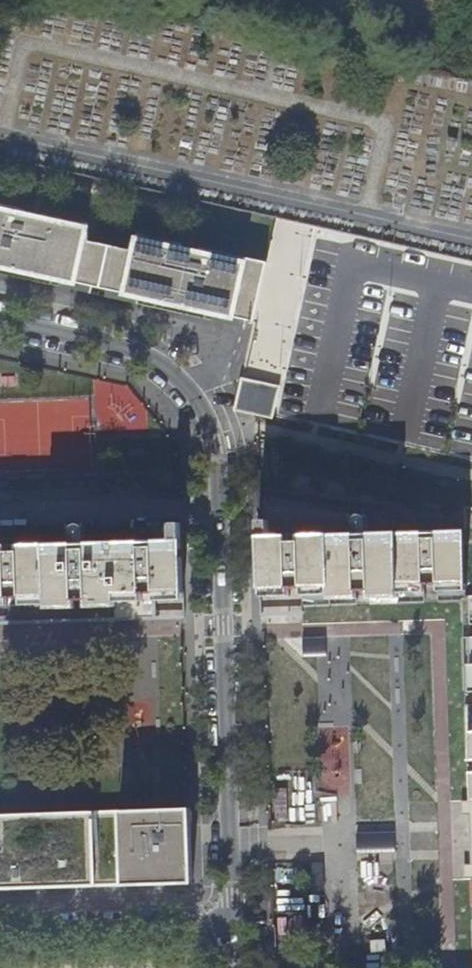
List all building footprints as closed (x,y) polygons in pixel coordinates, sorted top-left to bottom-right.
[(0,204),(0,269),(6,267),(35,274),(49,284),(51,277),(144,298),(142,305),(160,301),(189,308),(202,318),(204,311),(254,322),(267,263),(202,249),(196,251),(187,266),(180,264),(179,243),(136,234),(127,250),(86,241),(86,223),(43,214),(33,232),(25,231),(27,216),(23,209),(0,204)] [(276,385),(238,376),(230,408),(268,417),(276,385)] [(466,579),(465,538),(435,539),(435,536),(424,536),(424,540),(367,541),(367,538),(356,538),(356,541),(301,543),(301,540),(289,540),(289,543),(260,544),(261,587),(329,584),(329,589),(398,587),(397,582),(466,579)] [(182,548),(152,548),(152,546),(140,546),(140,549),(86,550),(86,548),(73,548),(73,551),(18,553),(18,550),(6,550),(7,554),(0,554),(0,596),(46,595),(47,599),(115,596),(115,592),(183,590),(182,548)] [(300,605),(264,604),(263,623),(299,624),(300,605)] [(193,884),(190,809),(188,809),(163,810),(126,811),(0,814),(0,890),(193,884)]
